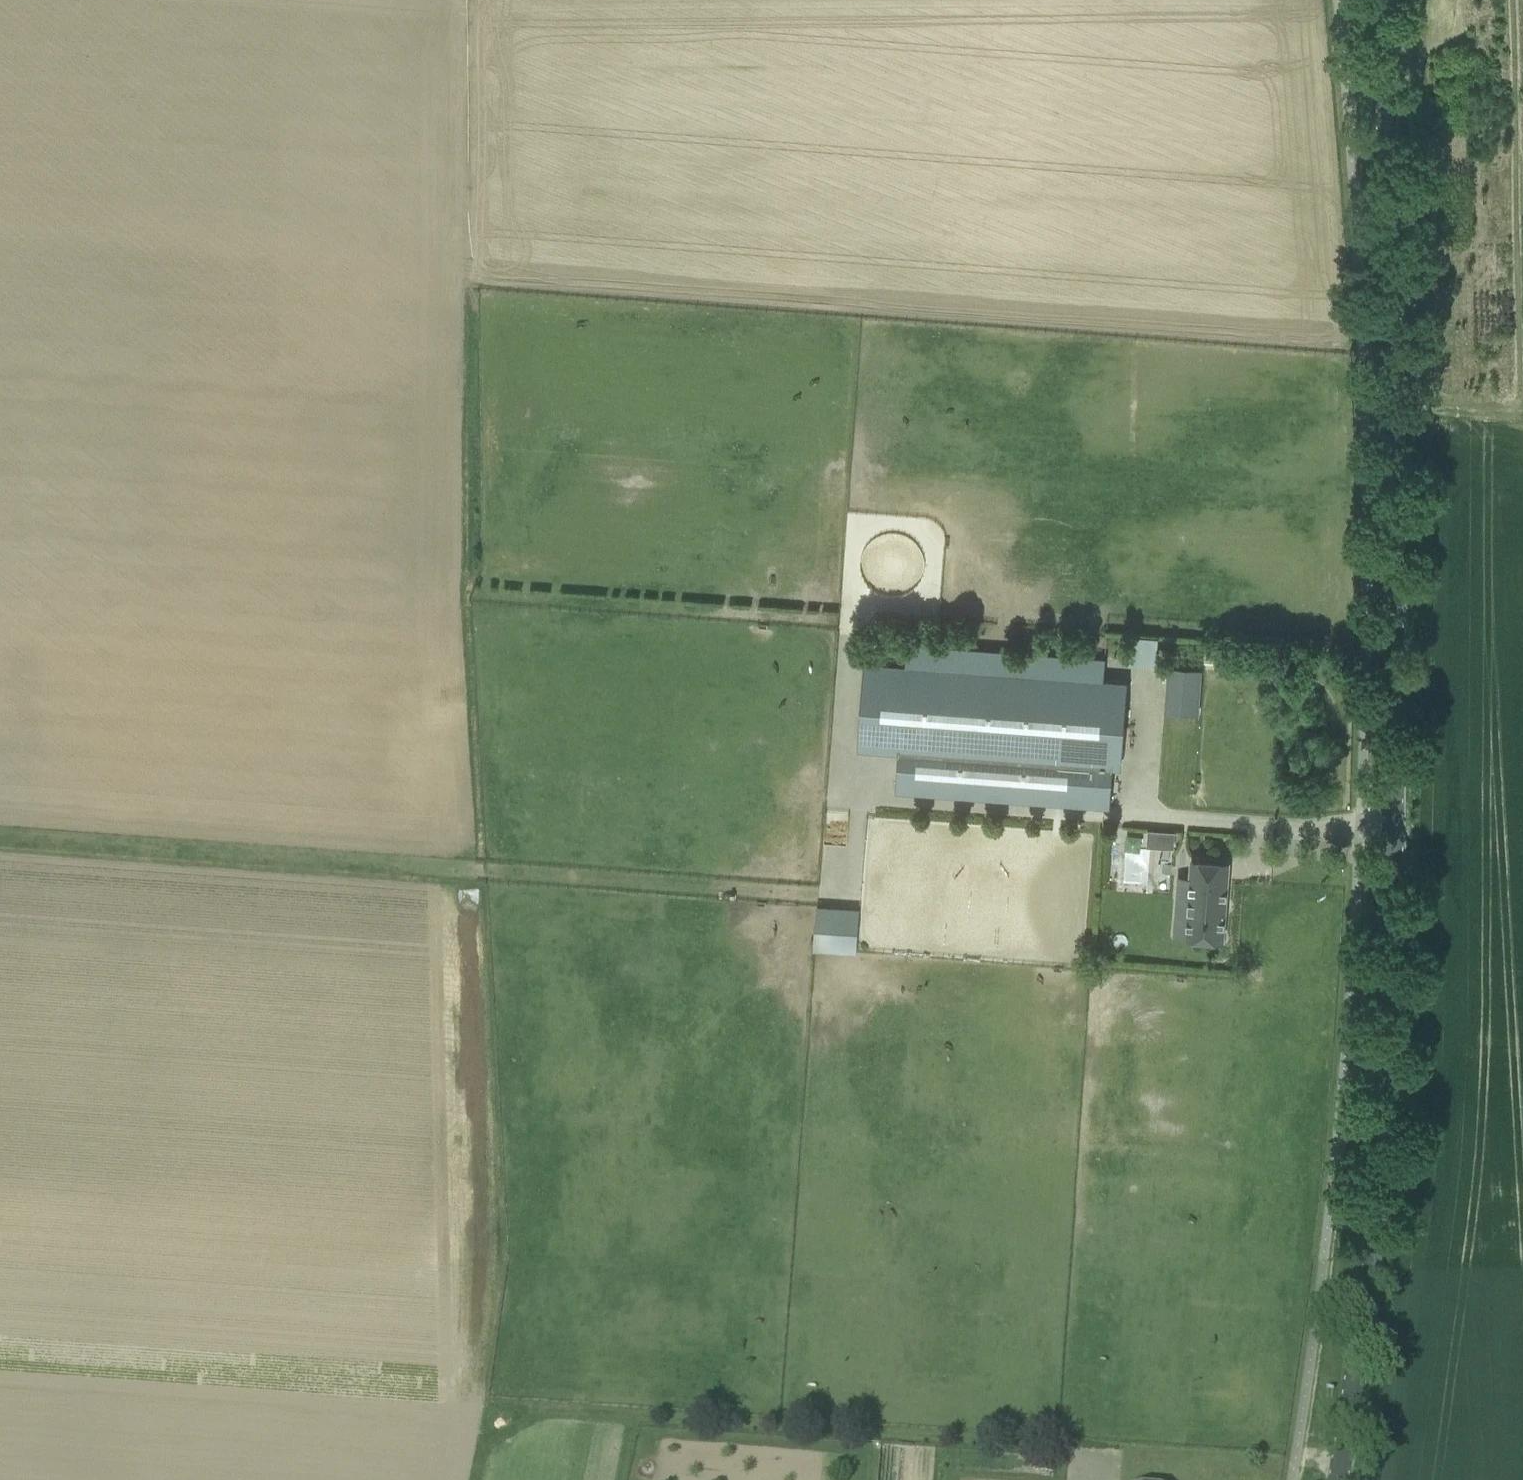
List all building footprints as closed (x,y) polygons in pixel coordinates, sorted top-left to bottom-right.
[(1105,679),(906,664),(866,661),(859,748),(899,751),(896,791),(1110,807),(1113,766),(1121,767),(1127,680),(1105,679)] [(1199,672),(1173,671),(1171,697),(1197,699),(1199,672)] [(1175,831),(1162,830),(1161,836),(1168,845),(1174,846),(1175,831)] [(1183,876),(1181,899),(1178,899),(1176,916),(1188,917),(1187,935),(1223,938),(1228,861),(1193,858),(1191,876),(1183,876)] [(856,951),(859,911),(819,908),(816,948),(856,951)]
